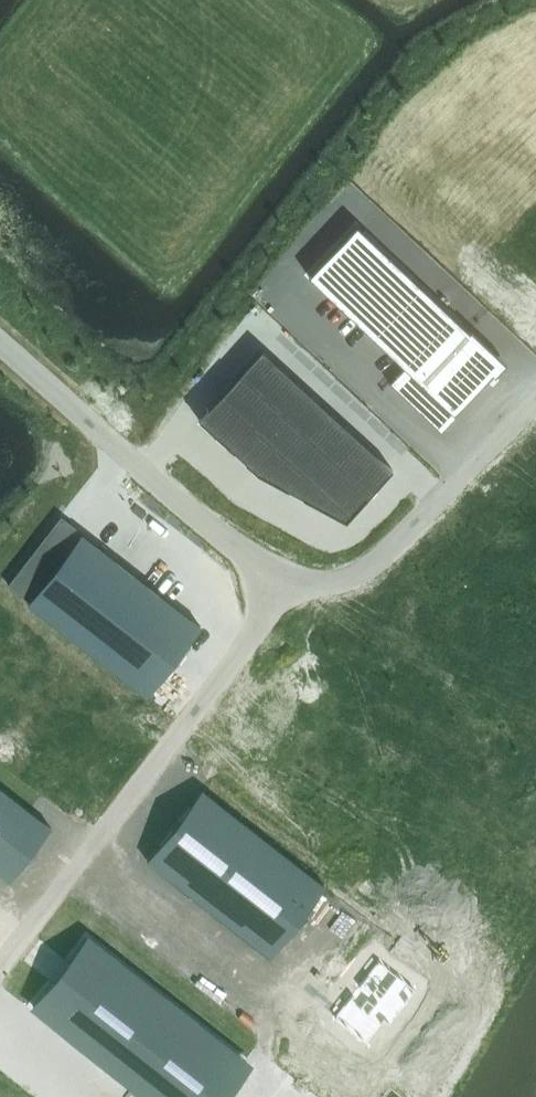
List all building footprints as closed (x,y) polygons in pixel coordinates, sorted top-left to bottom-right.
[(356,224),(308,275),(404,367),(389,383),(440,432),(449,423),(446,421),(494,370),(502,362),(469,331),(356,224)] [(261,349),(198,419),(256,472),(345,520),(392,469),(261,349)] [(60,517),(8,584),(29,600),(27,602),(147,695),(200,626),(60,517)] [(9,881),(51,827),(0,787),(0,874),(9,881)] [(202,789),(147,860),(269,956),(324,886),(202,789)] [(32,1006),(148,1096),(216,1096),(244,1061),(86,937),(32,1006)] [(379,962),(333,1021),(367,1047),(385,1025),(392,1030),(410,1007),(407,1005),(417,992),(379,962)]
